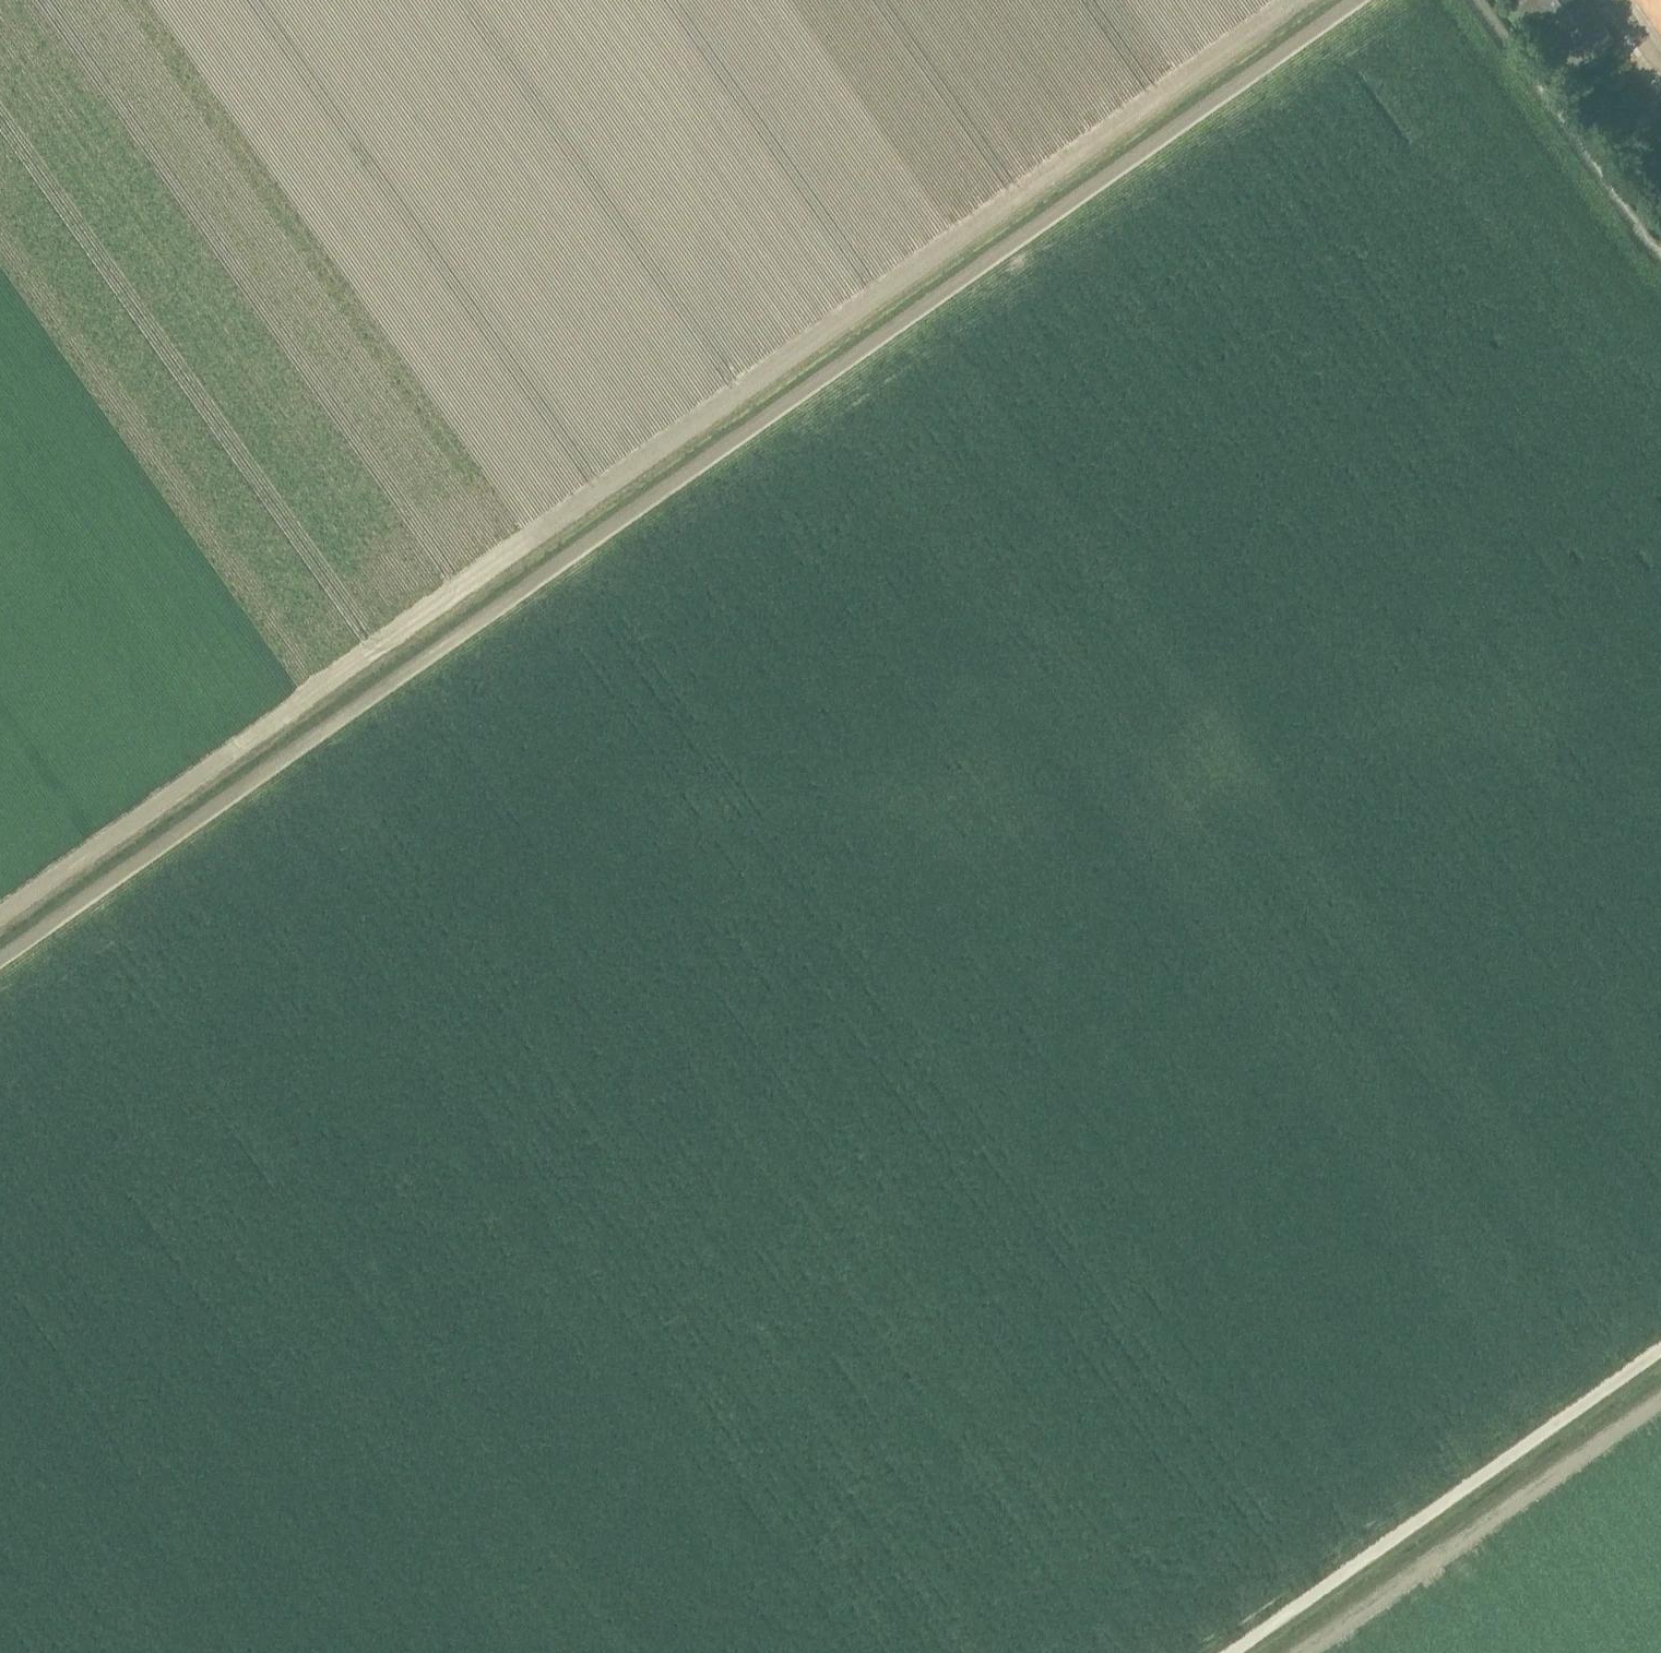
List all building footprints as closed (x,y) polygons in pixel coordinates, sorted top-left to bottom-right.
[(1616,39),(1588,0),(1510,0),(1563,76),(1616,39)] [(1660,30),(1660,0),(1640,0),(1660,30)]
